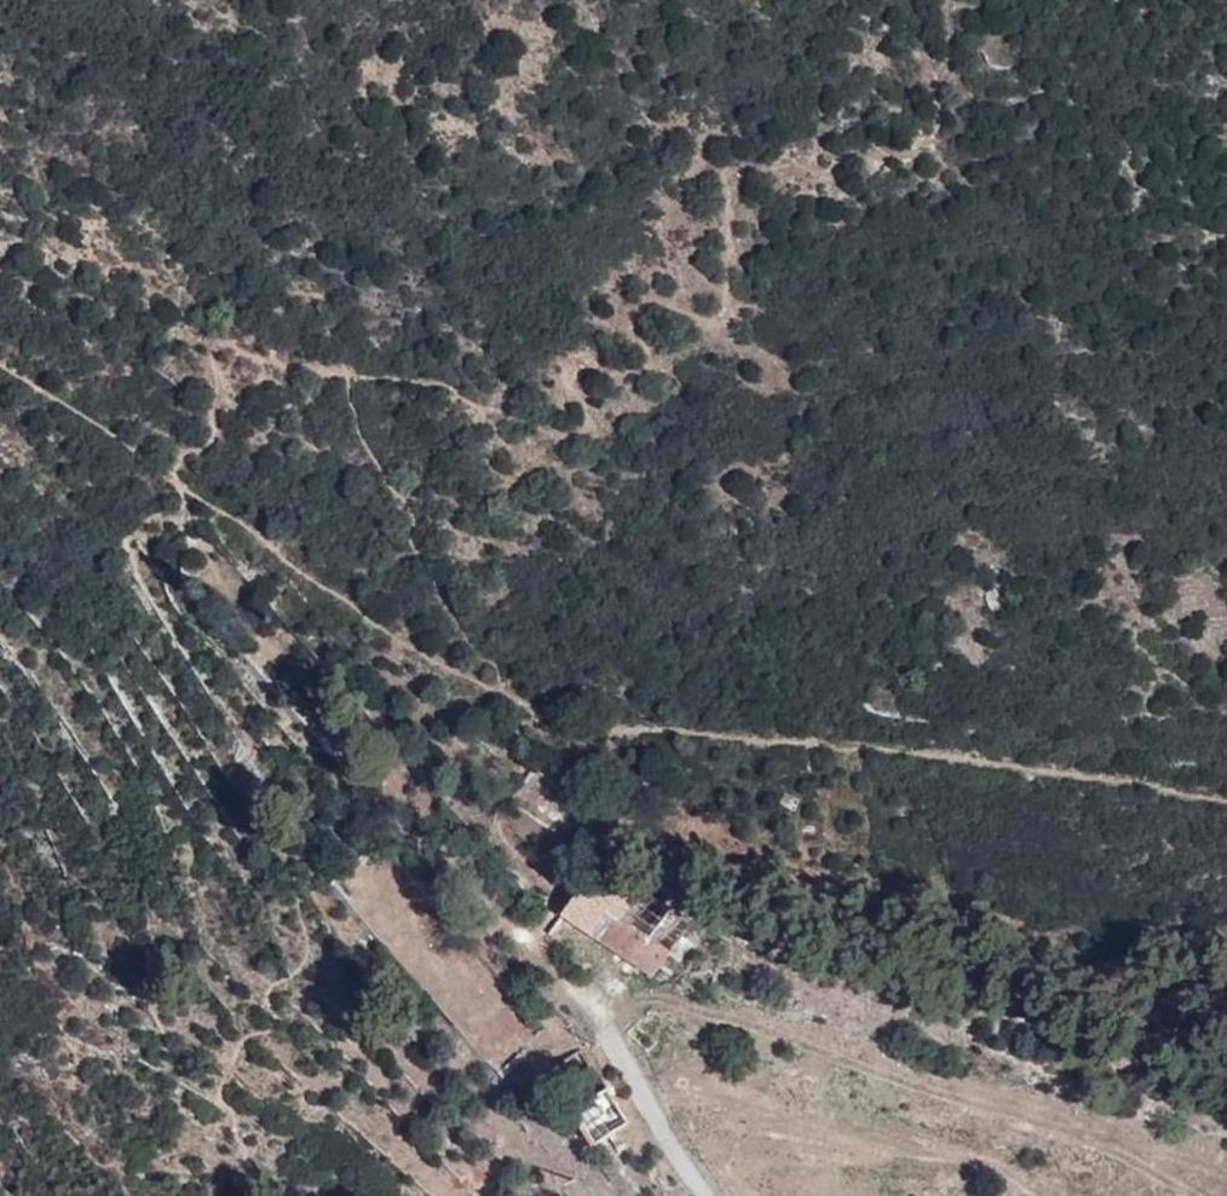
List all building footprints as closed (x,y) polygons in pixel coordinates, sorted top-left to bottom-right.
[(731,981),(737,961),(721,952),(725,933),(618,884),(601,933),(705,985),(710,973),(731,981)] [(594,1150),(629,1124),(604,1092),(570,1119),(594,1150)]
